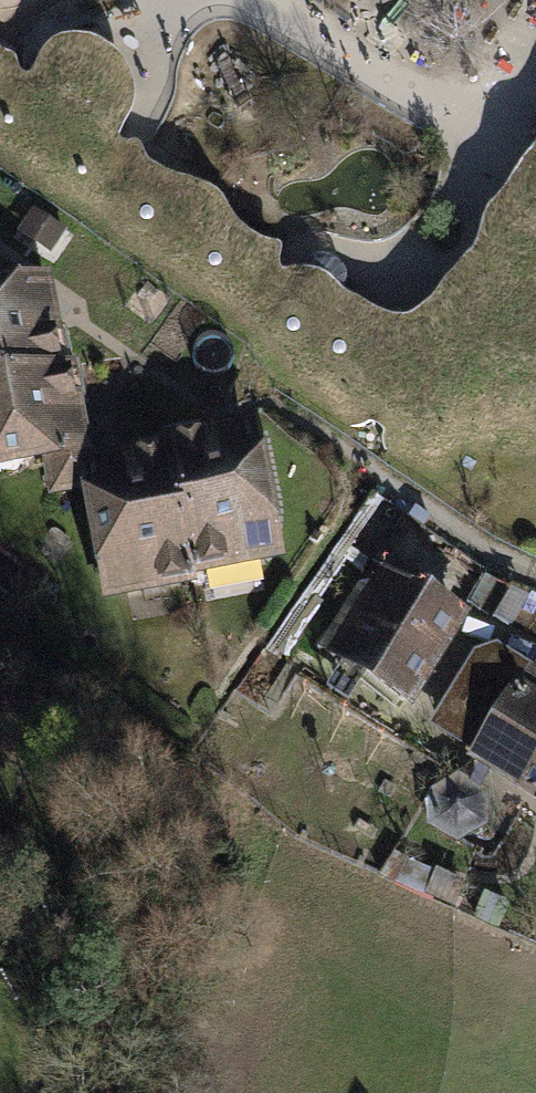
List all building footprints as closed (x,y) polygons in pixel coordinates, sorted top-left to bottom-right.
[(318,379),(435,437),(535,437),(535,132),(489,200),(469,247),(418,313),(396,325),(366,317),(322,285),(301,275),(284,276),(272,274),(271,261),(270,249),(250,249),(235,238),(222,224),(214,211),(204,198),(183,188),(166,186),(146,179),(134,168),(130,154),(122,148),(109,144),(107,132),(115,120),(124,108),(123,92),(119,74),(106,61),(89,52),(71,46),(53,46),(40,49),(33,61),(25,74),(16,80),(4,75),(1,61),(0,61),(0,167),(318,379)] [(59,365),(51,324),(41,276),(0,284),(0,377),(59,365)] [(0,377),(0,475),(43,467),(88,458),(79,413),(70,363),(59,365),(0,377)] [(167,434),(169,443),(196,579),(287,561),(259,417),(211,426),(167,434)] [(196,583),(196,579),(169,443),(124,452),(94,458),(100,488),(83,492),(104,601),(196,583)] [(88,458),(43,467),(49,499),(83,492),(100,488),(94,458),(88,458)] [(468,618),(385,567),(332,653),(360,671),(415,704),(468,618)] [(514,682),(465,761),(535,802),(535,695),(514,682)]
